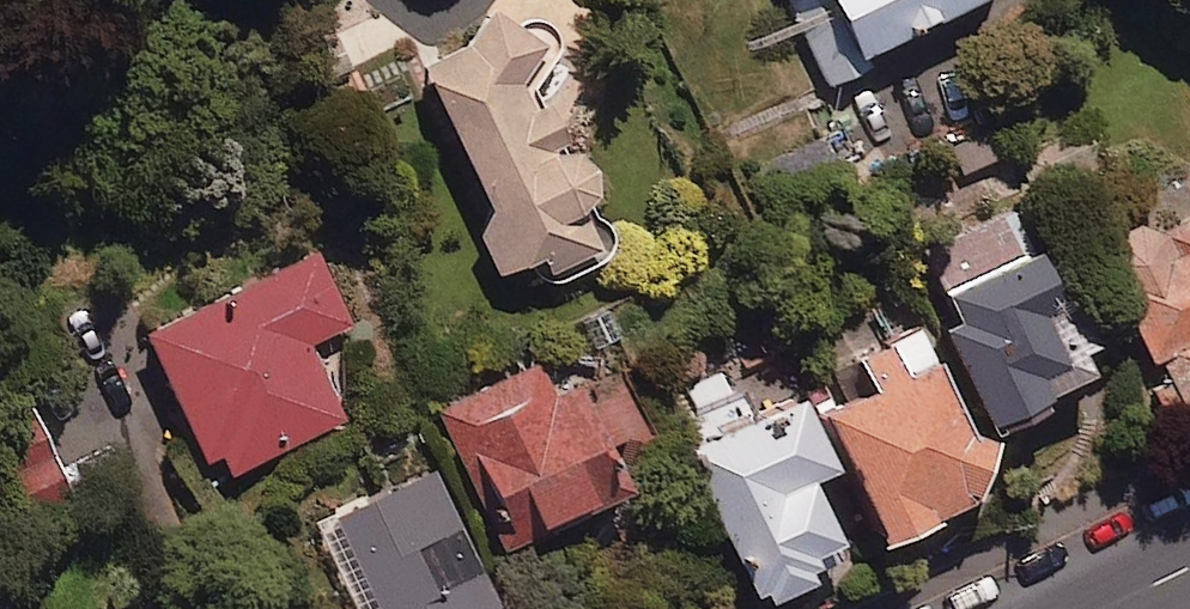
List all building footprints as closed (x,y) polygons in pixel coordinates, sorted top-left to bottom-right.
[(827,72),(987,0),(795,0),(827,72)] [(585,216),(582,210),(595,195),(596,175),(584,160),(559,156),(557,151),(563,148),(536,84),(558,55),(502,12),(482,38),(424,63),(492,220),(478,226),(498,274),(543,255),(554,281),(607,257),(614,247),(614,231),(604,218),(585,216)] [(1139,188),(1150,215),(1105,234),(1173,394),(1189,386),(1189,167),(1139,188)] [(1026,246),(1008,209),(908,257),(983,414),(1085,365),(1073,342),(1088,335),(1042,239),(1026,246)] [(345,318),(309,246),(140,329),(212,476),(341,413),(304,338),(345,318)] [(962,424),(913,324),(850,355),(865,385),(817,409),(876,531),(963,489),(984,427),(962,424)] [(555,395),(534,356),(436,409),(507,539),(620,477),(571,386),(555,395)] [(697,404),(709,431),(680,445),(751,594),(808,566),(798,546),(830,531),(800,468),(825,456),(794,391),(757,408),(745,382),(697,404)] [(22,393),(0,402),(0,458),(20,506),(62,488),(22,393)] [(413,469),(313,516),(356,608),(478,608),(413,469)]
